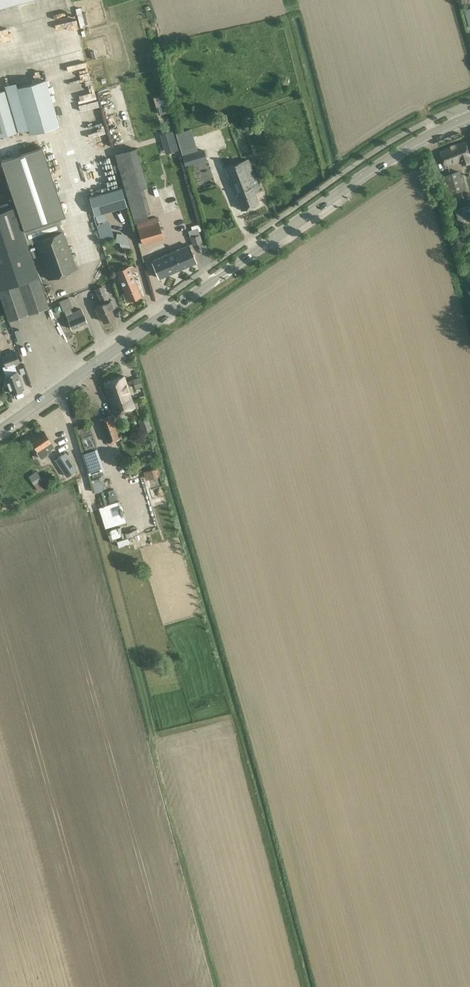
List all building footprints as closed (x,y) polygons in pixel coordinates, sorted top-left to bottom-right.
[(38,81),(36,69),(23,70),(25,82),(38,81)] [(0,92),(0,137),(28,128),(29,133),(57,125),(44,80),(17,87),(16,82),(5,85),(7,90),(0,92)] [(165,104),(156,107),(158,115),(167,112),(165,104)] [(175,130),(186,165),(205,159),(202,151),(197,153),(189,126),(175,130)] [(174,137),(167,139),(170,152),(178,150),(174,137)] [(444,161),(445,165),(461,160),(462,165),(469,163),(469,154),(466,141),(449,147),(450,148),(440,152),(444,161)] [(48,279),(76,269),(63,230),(59,218),(65,216),(43,147),(1,161),(16,206),(27,243),(34,240),(48,279)] [(115,153),(133,217),(150,213),(143,189),(148,187),(136,147),(115,153)] [(225,168),(237,200),(241,209),(258,203),(254,190),(259,188),(256,179),(249,160),(225,168)] [(458,171),(443,175),(447,193),(448,193),(452,192),(463,190),(458,171)] [(121,187),(99,194),(89,197),(95,215),(127,206),(121,187)] [(27,243),(16,206),(0,211),(0,296),(8,320),(48,307),(27,243)] [(137,222),(142,243),(163,237),(157,217),(137,222)] [(192,245),(203,242),(198,227),(188,231),(191,237),(190,237),(192,245)] [(121,242),(121,246),(127,248),(130,235),(118,232),(116,241),(121,242)] [(152,261),(159,278),(196,263),(189,245),(152,261)] [(116,271),(125,291),(123,292),(127,301),(140,296),(128,266),(116,271)] [(95,308),(99,317),(101,316),(103,322),(114,317),(111,309),(115,307),(111,298),(108,299),(102,286),(96,289),(102,304),(95,308)] [(73,307),(70,298),(59,303),(62,311),(64,310),(71,329),(87,322),(81,309),(72,313),(70,308),(73,307)] [(16,352),(2,357),(5,366),(3,367),(6,375),(5,375),(11,394),(23,390),(16,371),(13,364),(19,362),(16,352)] [(113,380),(117,395),(120,394),(122,401),(132,397),(124,376),(113,380)] [(115,413),(120,412),(123,413),(127,412),(129,408),(135,406),(132,397),(122,401),(120,394),(117,395),(113,380),(104,383),(115,413)] [(100,418),(108,441),(107,442),(109,445),(113,444),(112,440),(120,438),(111,414),(100,418)] [(152,429),(148,419),(139,422),(143,433),(152,430),(152,429)] [(89,425),(78,429),(92,473),(104,469),(97,448),(89,425)] [(31,441),(37,450),(36,452),(40,458),(42,458),(47,455),(48,453),(52,451),(51,449),(55,447),(45,432),(31,441)] [(54,449),(57,455),(62,452),(58,446),(54,449)] [(66,452),(55,459),(66,476),(76,469),(66,452)] [(143,472),(145,480),(159,476),(157,468),(143,472)] [(29,476),(39,491),(47,486),(37,471),(29,476)] [(99,505),(104,527),(125,523),(121,501),(99,505)] [(121,527),(111,528),(112,538),(122,537),(121,527)]
